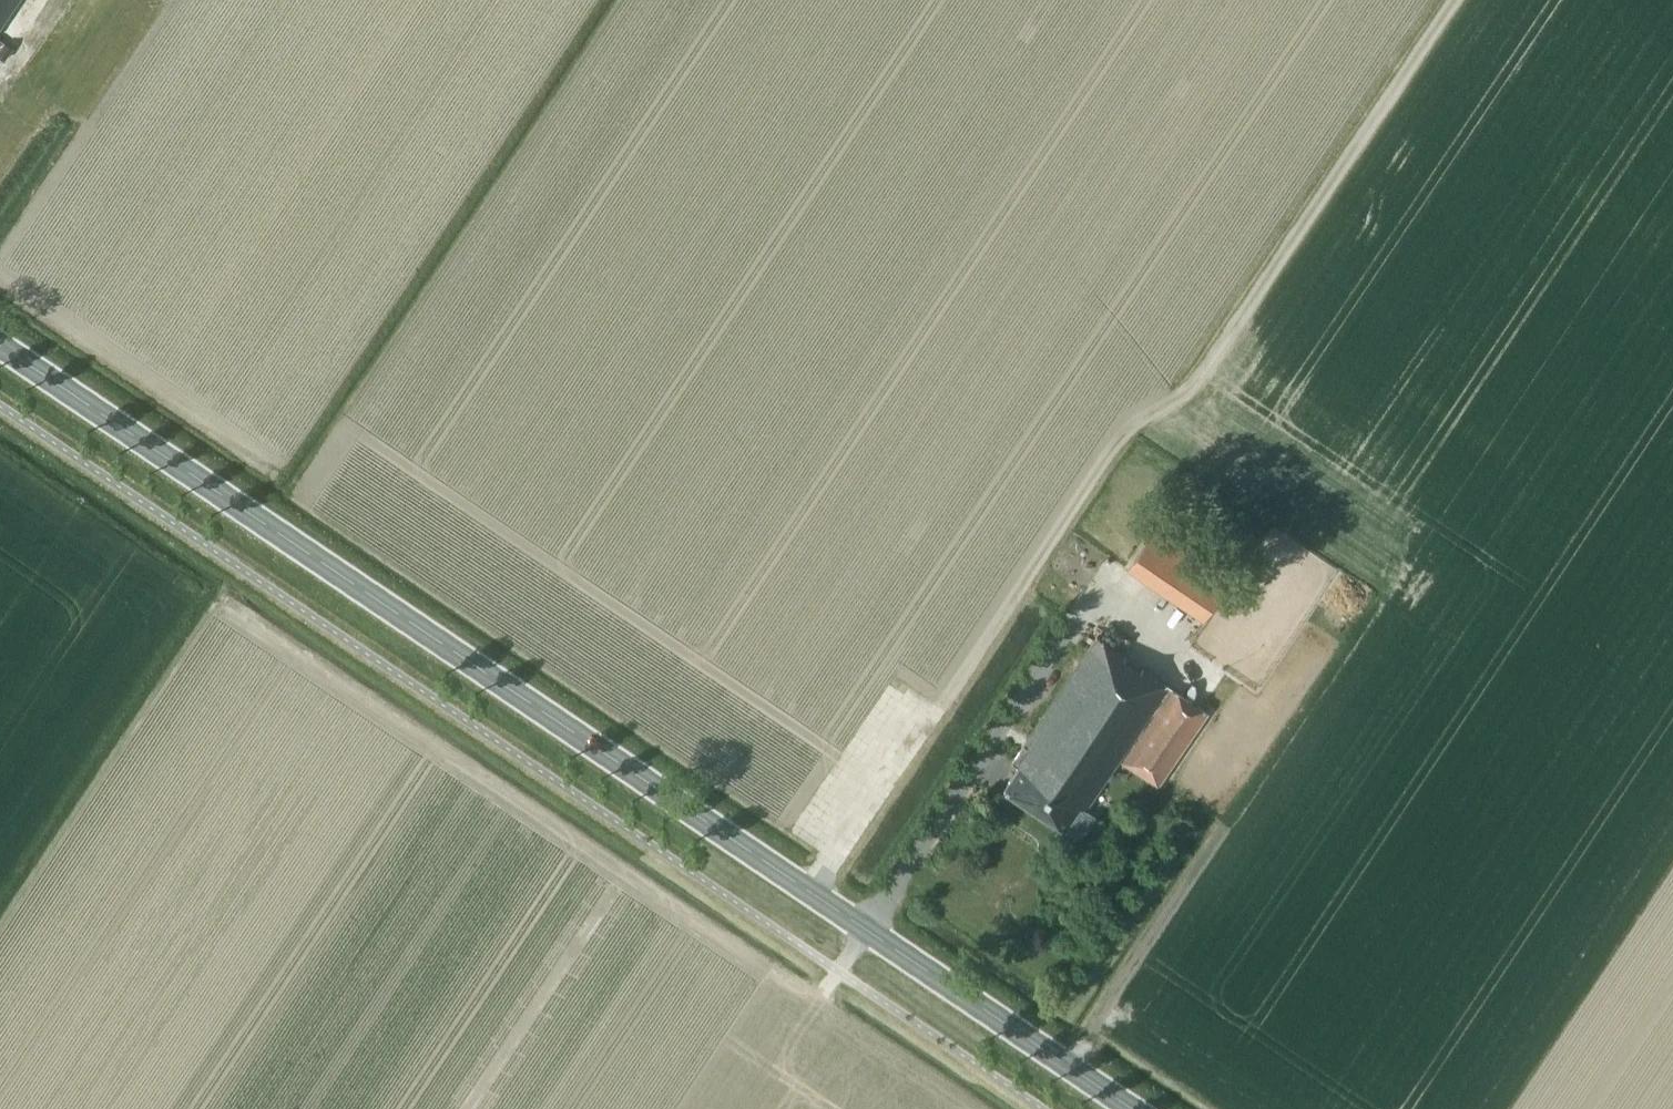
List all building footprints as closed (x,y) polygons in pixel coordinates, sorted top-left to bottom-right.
[(18,0),(0,0),(0,27),(18,0)] [(5,42),(0,50),(0,56),(5,59),(13,47),(5,42)] [(1187,598),(1206,611),(1224,584),(1205,571),(1187,598)] [(1092,816),(1085,811),(1121,761),(1157,786),(1207,714),(1098,638),(1012,763),(1018,767),(1004,789),(1064,830),(1065,828),(1078,837),(1092,816)]
